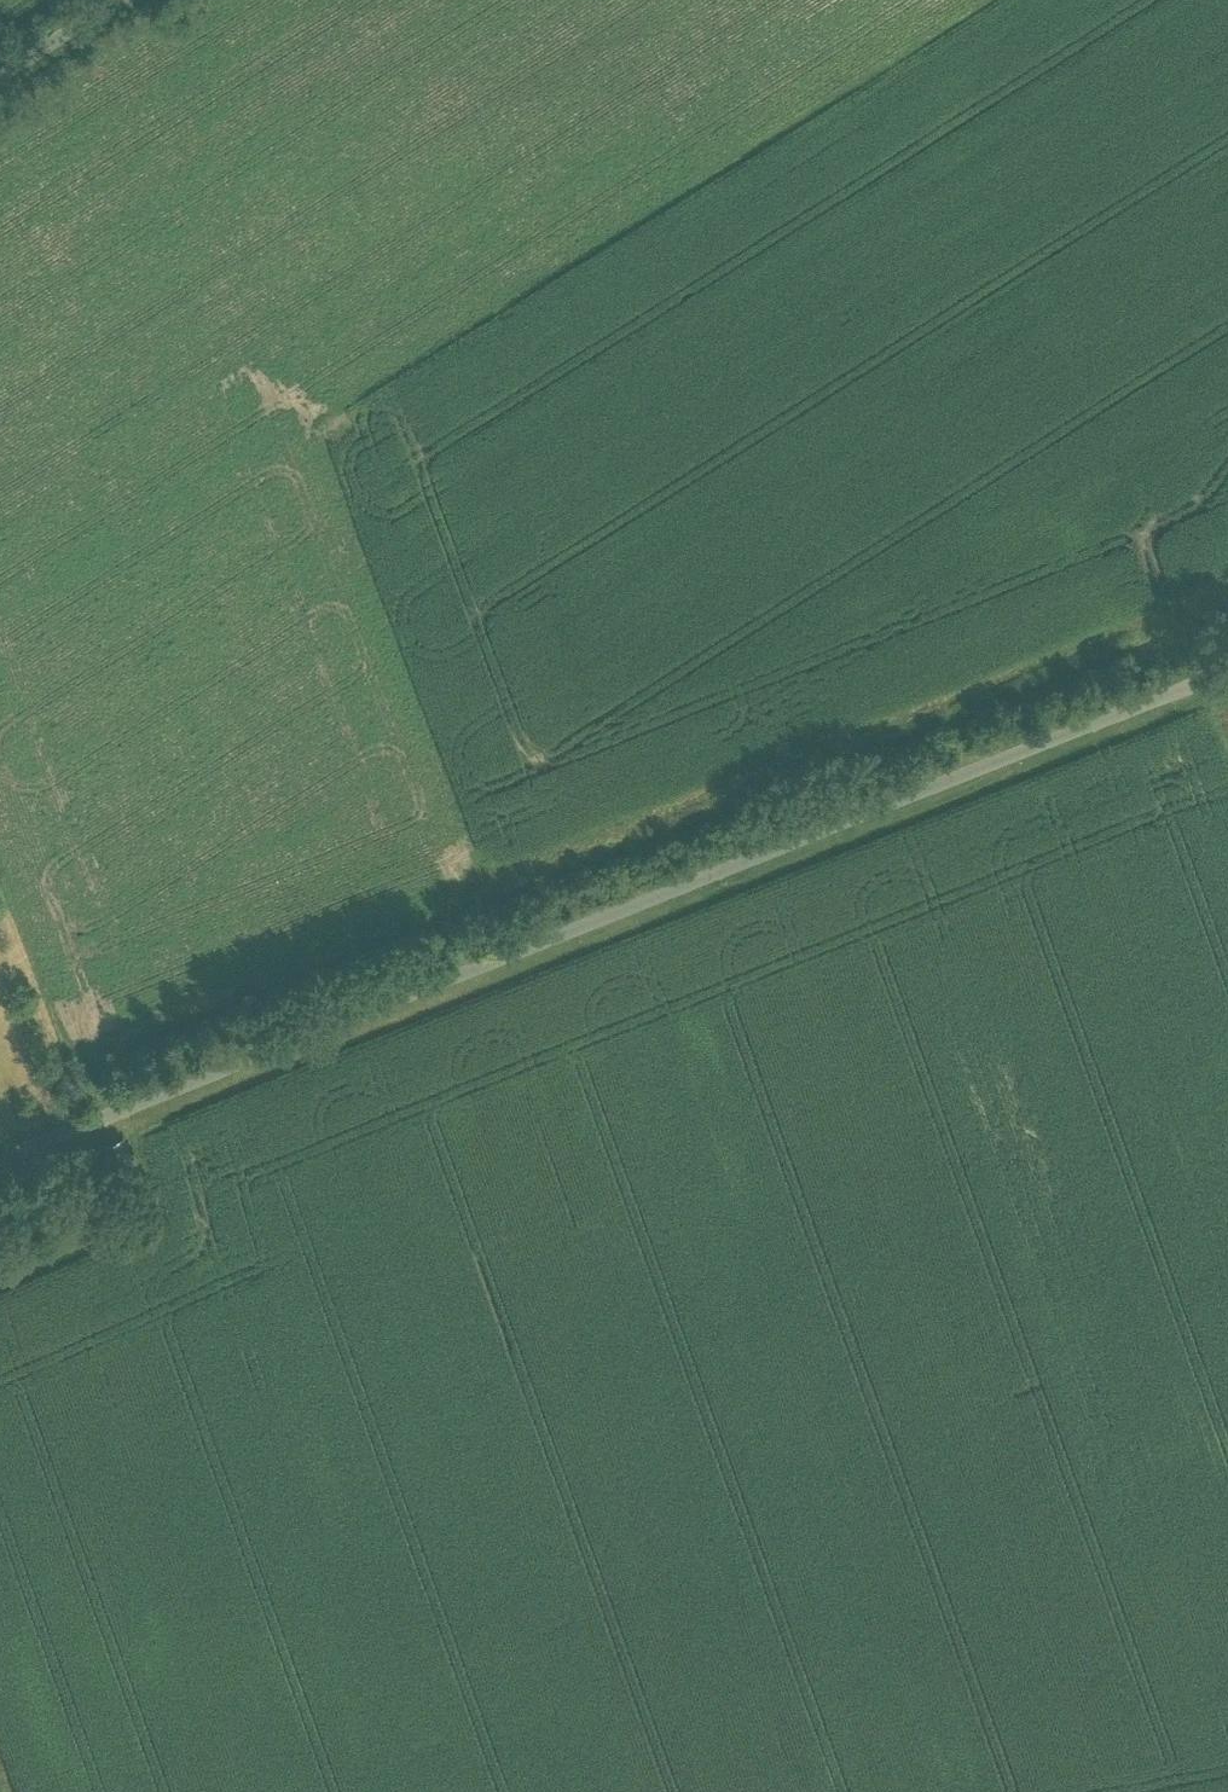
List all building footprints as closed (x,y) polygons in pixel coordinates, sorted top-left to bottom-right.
[(103,1144),(117,1182),(139,1174),(127,1136),(103,1144)]
